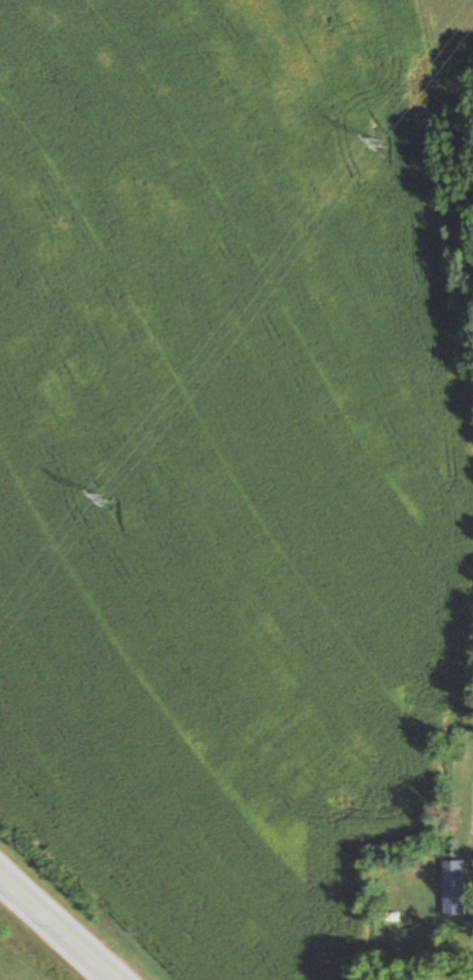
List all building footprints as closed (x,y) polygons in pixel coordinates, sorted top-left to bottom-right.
[(446,854),(446,906),(466,906),(465,853),(446,854)]
